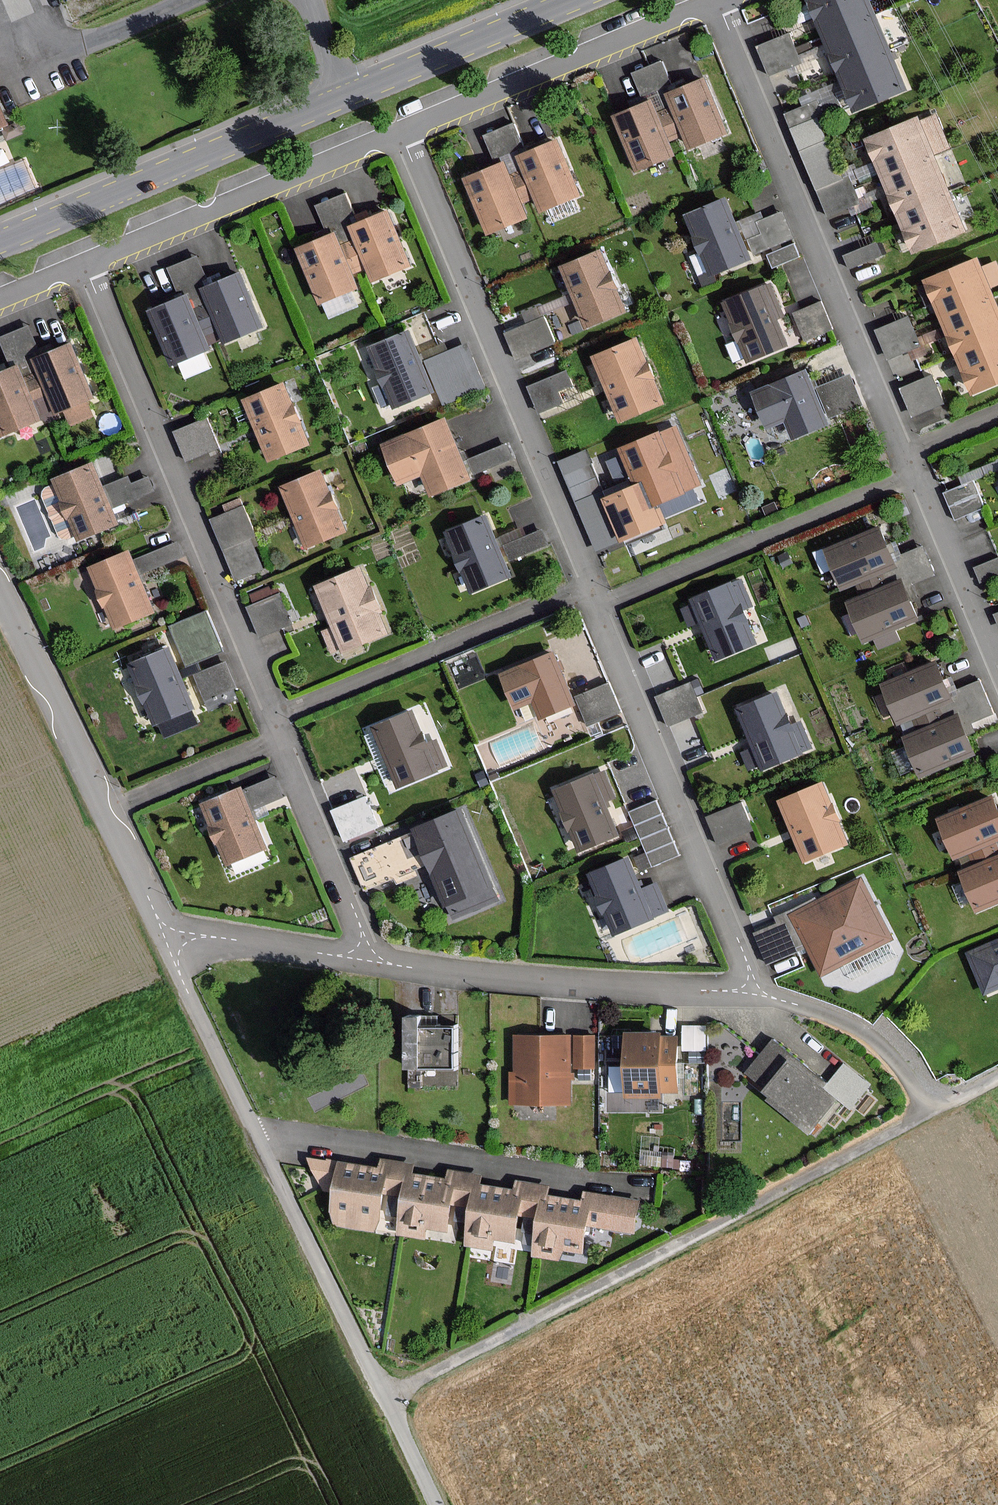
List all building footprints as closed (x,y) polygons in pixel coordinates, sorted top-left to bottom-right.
[(823,34),(874,12),(869,0),(809,0),(823,34)] [(890,51),(874,12),(823,34),(839,72),(890,51)] [(789,34),(757,46),(768,74),(800,61),(789,34)] [(906,88),(890,51),(839,72),(855,109),(906,88)] [(656,115),(674,108),(669,95),(673,93),(661,64),(635,74),(647,104),(651,102),(656,115)] [(703,81),(673,93),(669,95),(674,108),(684,134),(689,146),(724,132),(703,81)] [(667,141),(656,115),(651,102),(647,104),(616,117),(637,168),(672,153),(667,141)] [(817,102),(787,113),(792,124),(821,114),(817,102)] [(684,134),(674,108),(656,115),(667,141),(684,134)] [(947,146),(935,116),(921,121),(933,151),(947,146)] [(920,118),(867,139),(883,177),(935,156),(933,151),(921,121),(920,118)] [(513,126),(487,136),(499,166),(503,164),(508,177),(526,170),(521,157),(525,155),(513,126)] [(555,143),(525,155),(521,157),(526,170),(536,196),(541,208),(577,194),(555,143)] [(935,156),(883,177),(898,214),(950,193),(935,156)] [(508,177),(503,164),(499,166),(468,179),(489,230),(524,215),(519,203),(508,177)] [(526,170),(508,177),(519,203),(536,196),(526,170)] [(849,180),(820,191),(829,214),(858,203),(849,180)] [(913,252),(966,231),(950,193),(898,214),(913,252)] [(551,218),(582,206),(578,195),(547,207),(551,218)] [(341,248),(359,240),(354,227),(358,226),(346,196),(320,207),(332,236),(335,235),(341,248)] [(750,258),(749,255),(739,232),(735,223),(724,199),(686,215),(712,274),(750,258)] [(388,213),(358,226),(354,227),(359,240),(369,266),(374,279),(409,264),(388,213)] [(746,229),(756,252),(792,236),(782,213),(764,221),(761,213),(742,221),(746,229)] [(341,248),(335,235),(332,236),(301,249),(322,300),(357,286),(351,274),(341,248)] [(351,274),(369,266),(359,240),(341,248),(351,274)] [(876,243),(848,254),(853,266),(880,254),(876,243)] [(798,256),(793,244),(768,255),(773,267),(798,256)] [(600,251),(563,267),(587,326),(624,311),(600,251)] [(183,298),(187,297),(192,310),(210,302),(205,289),(209,288),(197,258),(171,269),(183,298)] [(976,259),(924,281),(940,319),(992,296),(988,287),(982,272),(976,259)] [(995,266),(982,272),(988,287),(997,282),(997,274),(995,266)] [(205,289),(210,302),(221,328),(225,341),(261,326),(240,275),(209,288),(205,289)] [(749,360),(786,345),(775,318),(783,315),(770,282),(724,301),(749,360)] [(992,296),(940,319),(957,356),(997,338),(997,309),(992,296)] [(192,310),(187,297),(183,298),(152,311),(173,362),(208,348),(203,335),(192,310)] [(210,302),(192,310),(203,335),(221,328),(210,302)] [(831,328),(821,303),(795,313),(806,338),(831,328)] [(907,315),(874,330),(889,362),(921,347),(907,315)] [(543,318),(508,334),(518,357),(553,341),(543,318)] [(13,370),(17,368),(22,381),(40,374),(35,361),(40,359),(28,330),(1,340),(13,370)] [(410,332),(369,349),(384,385),(375,389),(382,406),(392,402),(395,407),(435,391),(410,332)] [(957,356),(973,394),(997,383),(997,338),(957,356)] [(637,340),(596,357),(621,419),(663,402),(637,340)] [(483,387),(466,345),(428,359),(444,402),(483,387)] [(40,359),(35,361),(40,374),(48,393),(56,412),(91,398),(70,347),(40,359)] [(17,368),(13,370),(0,375),(0,426),(3,434),(38,420),(30,401),(22,381),(17,368)] [(566,371),(529,387),(539,411),(561,402),(557,390),(572,384),(566,371)] [(806,372),(754,393),(768,426),(787,418),(795,437),(827,423),(806,372)] [(40,374),(22,381),(30,401),(48,393),(40,374)] [(931,375),(898,389),(911,417),(943,403),(931,375)] [(849,376),(819,388),(830,416),(860,404),(849,376)] [(283,385),(246,401),(270,458),(308,443),(283,385)] [(445,419),(383,445),(399,483),(422,474),(431,495),(470,479),(445,419)] [(216,447),(205,421),(178,432),(189,458),(216,447)] [(645,478),(656,503),(701,484),(689,458),(676,427),(622,449),(635,482),(645,478)] [(512,457),(506,444),(472,459),(477,472),(512,457)] [(92,465),(55,481),(80,539),(117,523),(92,465)] [(320,472),(283,487),(307,546),(344,531),(320,472)] [(152,490),(147,478),(130,485),(127,478),(106,486),(114,506),(152,490)] [(972,484),(946,494),(956,517),(981,507),(972,484)] [(649,511),(639,485),(605,499),(621,540),(665,523),(660,509),(656,511),(655,509),(649,511)] [(253,536),(242,508),(214,519),(237,577),(260,568),(248,538),(253,536)] [(488,517),(448,533),(472,591),(511,575),(488,517)] [(843,587),(856,582),(880,571),(895,565),(890,554),(879,529),(827,550),(843,587)] [(547,544),(542,531),(505,547),(510,559),(547,544)] [(906,547),(913,577),(935,572),(928,542),(906,547)] [(182,556),(176,543),(137,559),(143,572),(182,556)] [(128,553),(92,569),(116,626),(153,611),(128,553)] [(977,568),(982,580),(997,574),(997,560),(977,568)] [(361,570),(317,587),(343,650),(387,633),(361,570)] [(862,597),(887,587),(880,571),(856,582),(862,597)] [(742,579),(693,598),(717,659),(755,644),(746,622),(757,618),(742,579)] [(905,591),(901,581),(887,587),(862,597),(849,602),(865,641),(917,619),(905,591)] [(288,624),(277,596),(251,607),(262,635),(288,624)] [(222,651),(207,612),(171,626),(186,665),(222,651)] [(168,650),(132,665),(155,722),(192,707),(168,650)] [(552,655),(503,676),(516,707),(534,700),(541,717),(573,704),(552,655)] [(228,656),(195,668),(207,703),(241,692),(228,656)] [(899,723),(913,718),(939,707),(952,701),(949,694),(936,663),(883,685),(899,723)] [(949,694),(952,701),(939,707),(945,721),(958,715),(962,725),(991,713),(978,682),(949,694)] [(654,698),(665,726),(702,712),(690,683),(654,698)] [(618,711),(608,685),(578,697),(588,723),(618,711)] [(784,689),(739,709),(757,747),(744,753),(751,767),(760,763),(763,769),(810,747),(784,689)] [(945,721),(939,707),(913,718),(919,732),(945,721)] [(410,714),(375,729),(399,786),(446,766),(436,743),(425,748),(410,714)] [(945,721),(919,732),(905,737),(921,775),(974,753),(962,725),(958,715),(945,721)] [(368,733),(390,788),(396,785),(375,730),(368,733)] [(602,772),(555,792),(581,850),(616,834),(602,803),(613,797),(602,772)] [(281,797),(274,778),(249,788),(257,807),(281,797)] [(822,783),(779,801),(805,861),(848,843),(822,783)] [(241,790),(205,805),(228,862),(264,847),(252,818),(241,790)] [(939,819),(956,858),(969,852),(995,841),(997,840),(997,813),(992,798),(939,819)] [(376,826),(364,799),(335,811),(347,839),(376,826)] [(677,854),(655,802),(631,812),(653,865),(677,854)] [(741,803),(707,818),(718,843),(751,828),(741,803)] [(492,885),(460,811),(416,829),(447,904),(492,885)] [(995,841),(969,852),(975,867),(997,857),(997,848),(995,841)] [(236,872),(275,855),(270,845),(231,862),(236,872)] [(975,867),(962,872),(977,910),(997,902),(997,857),(975,867)] [(627,862),(593,877),(616,931),(666,910),(655,886),(641,892),(627,862)] [(861,880),(792,915),(821,973),(891,938),(861,880)] [(970,954),(986,992),(997,987),(997,942),(970,954)] [(437,1017),(407,1017),(407,1067),(457,1067),(456,1030),(438,1030),(437,1017)] [(661,1034),(628,1033),(627,1096),(660,1096),(660,1092),(675,1092),(676,1038),(661,1038),(661,1034)] [(594,1067),(594,1036),(575,1036),(575,1067),(594,1067)] [(570,1037),(515,1037),(516,1073),(511,1073),(511,1104),(570,1104),(570,1069),(570,1064),(570,1037)] [(789,1054),(774,1041),(748,1072),(766,1088),(764,1091),(772,1098),(770,1100),(809,1132),(835,1100),(786,1059),(789,1054)] [(404,1196),(408,1173),(414,1174),(415,1163),(383,1158),(381,1167),(337,1161),(327,1227),(379,1235),(385,1194),(404,1196)] [(471,1208),(475,1184),(482,1185),(484,1174),(449,1169),(448,1179),(414,1174),(408,1173),(404,1196),(399,1236),(427,1240),(429,1228),(453,1231),(457,1206),(471,1208)] [(517,1180),(515,1189),(482,1185),(475,1184),(471,1208),(466,1246),(495,1251),(496,1241),(520,1244),(523,1218),(540,1220),(543,1194),(550,1195),(551,1185),(517,1180)] [(584,1189),(583,1199),(550,1195),(543,1194),(540,1220),(534,1257),(563,1262),(564,1250),(587,1254),(591,1227),(637,1233),(642,1198),(584,1189)]
